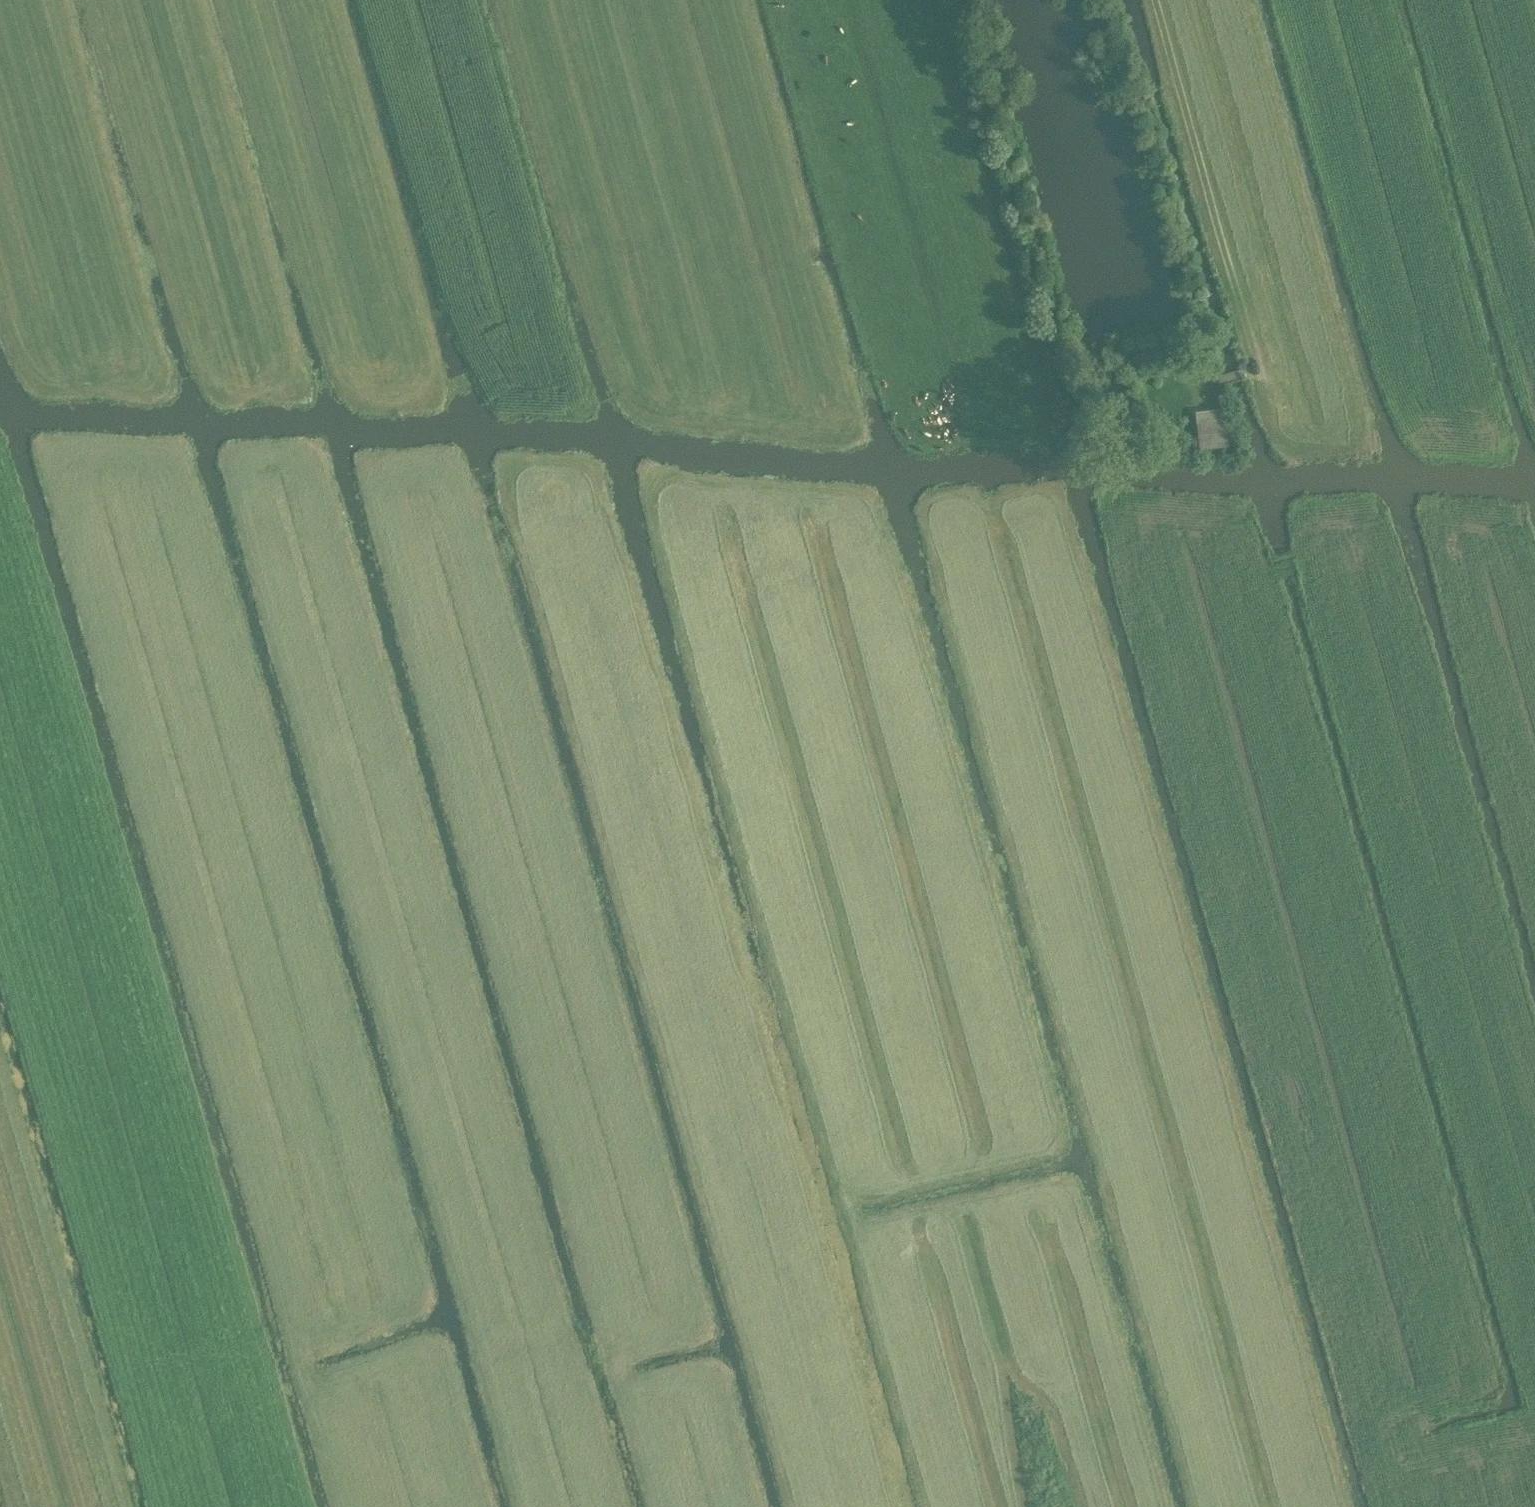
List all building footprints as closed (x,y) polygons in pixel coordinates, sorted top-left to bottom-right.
[(1202,424),(1198,424),(1200,447),(1229,445),(1226,418),(1202,420),(1202,424)]
